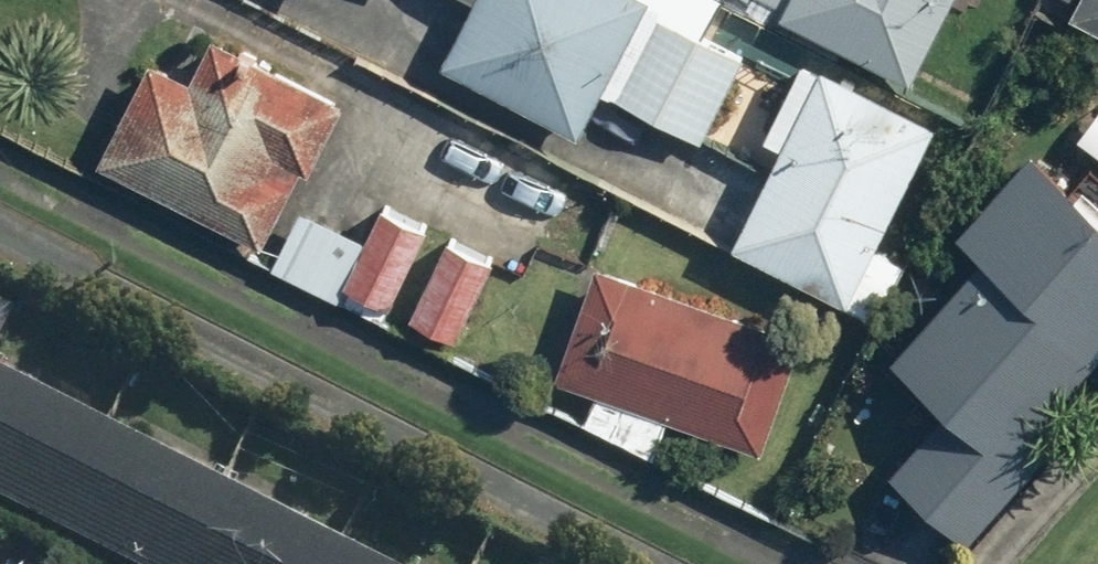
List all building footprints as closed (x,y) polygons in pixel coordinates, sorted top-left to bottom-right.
[(445,63),(581,134),(651,0),(478,0),(445,63)] [(915,80),(956,0),(758,0),(915,80)] [(1074,10),(1097,23),(1097,0),(1080,0),(1074,10)] [(706,139),(748,54),(656,10),(615,94),(706,139)] [(139,95),(104,163),(270,248),(308,173),(312,175),(349,101),(242,46),(223,83),(191,66),(168,110),(139,95)] [(851,301),(940,120),(826,65),(737,245),(851,301)] [(986,253),(895,353),(952,404),(891,472),(970,542),(1063,438),(1043,420),(1097,359),(1097,200),(1039,148),(963,232),(986,253)] [(432,227),(386,205),(348,280),(394,303),(432,227)] [(498,260),(451,237),(412,315),(459,338),(498,260)] [(806,333),(600,260),(558,378),(764,450),(806,333)] [(9,317),(0,313),(0,337),(9,317)] [(0,376),(0,510),(107,563),(377,563),(0,376)]
